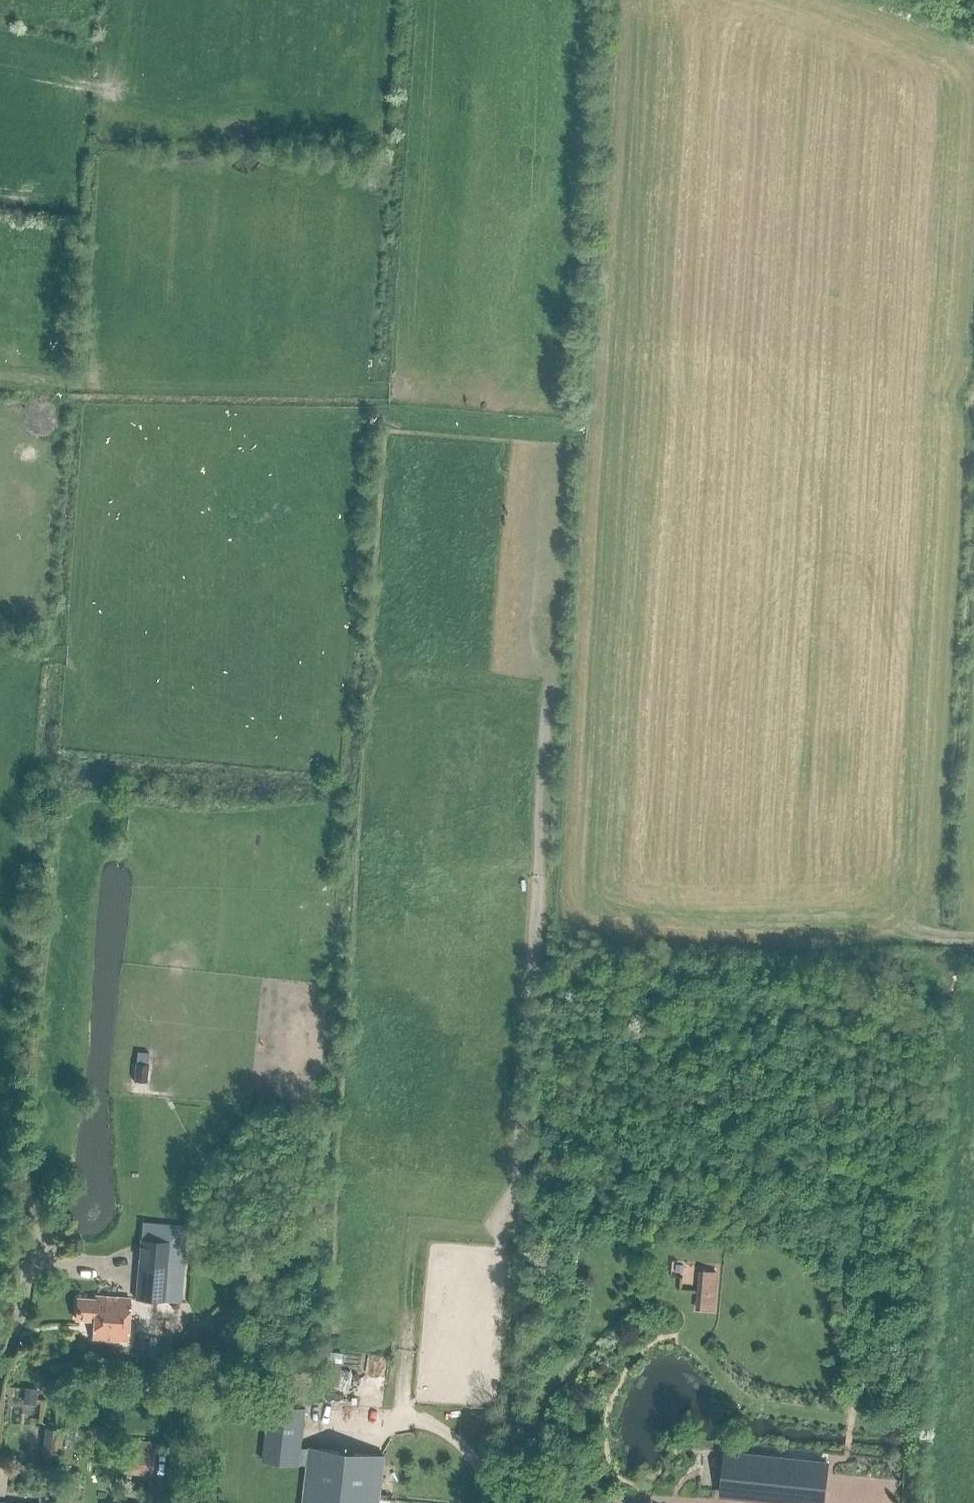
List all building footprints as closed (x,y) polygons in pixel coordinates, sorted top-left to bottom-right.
[(147,1082),(148,1064),(135,1063),(133,1081),(147,1082)] [(136,1267),(134,1299),(183,1302),(186,1257),(155,1255),(154,1268),(136,1267)] [(697,1294),(715,1295),(717,1272),(699,1271),(697,1294)] [(129,1299),(95,1296),(95,1300),(76,1299),(75,1320),(94,1321),(93,1329),(101,1329),(101,1340),(126,1341),(129,1299)] [(220,1335),(228,1327),(220,1320),(213,1327),(220,1335)] [(327,1359),(325,1383),(337,1384),(339,1360),(327,1359)] [(23,1400),(36,1402),(37,1389),(24,1388),(23,1400)] [(384,1457),(308,1448),(308,1449),(300,1449),(305,1409),(268,1405),(262,1461),(299,1465),(299,1463),(307,1464),(302,1502),(379,1502),(384,1457)] [(41,1455),(56,1456),(59,1428),(44,1427),(41,1455)] [(125,1470),(149,1474),(152,1462),(149,1461),(152,1444),(131,1440),(125,1470)] [(721,1495),(799,1502),(823,1502),(827,1463),(763,1457),(725,1453),(721,1495)]
